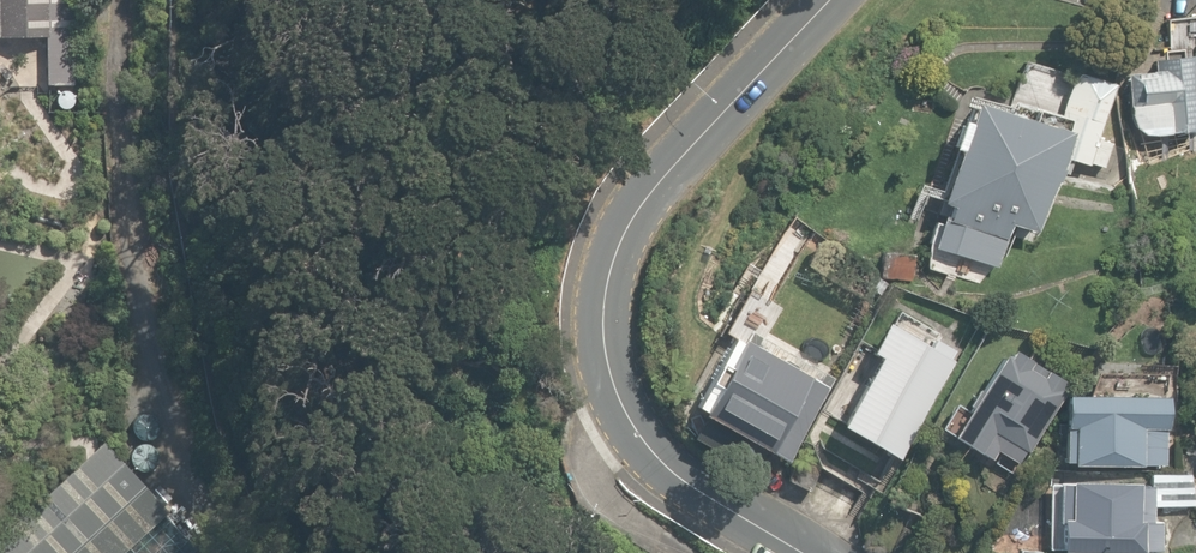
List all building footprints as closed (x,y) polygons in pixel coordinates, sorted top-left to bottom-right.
[(73,0),(0,0),(0,37),(23,36),(46,36),(47,82),(74,82),(73,0)] [(1171,61),(1192,58),(1195,58),(1195,17),(1167,20),(1171,61)] [(1154,137),(1195,130),(1195,98),(1192,58),(1171,61),(1154,63),(1154,71),(1125,74),(1129,115),(1132,128),(1142,135),(1154,137)] [(933,248),(997,267),(1010,225),(1035,233),(1055,168),(1069,173),(1072,161),(1089,166),(1090,163),(1104,167),(1112,143),(1098,139),(1114,85),(1073,73),(1059,118),(1033,110),(1030,122),(971,104),(965,123),(959,121),(950,149),(957,151),(941,203),(951,206),(946,220),(942,219),(933,248)] [(70,90),(65,90),(60,92),(57,96),(57,102),(60,106),(65,108),(70,108),(74,104),(76,99),(74,94),(70,90)] [(798,264),(814,236),(793,224),(777,252),(798,264)] [(838,261),(843,252),(824,240),(818,250),(838,261)] [(881,278),(911,280),(915,254),(883,251),(881,278)] [(840,425),(899,458),(954,360),(951,359),(954,353),(935,342),(932,347),(888,322),(871,351),(879,356),(840,425)] [(701,413),(786,462),(834,378),(818,369),(814,377),(745,338),(744,340),(736,336),(696,405),(704,409),(701,413)] [(980,452),(986,455),(997,436),(992,433),(993,431),(1025,451),(1057,399),(1060,401),(1070,384),(1011,349),(1007,355),(1002,352),(980,389),(978,388),(967,405),(969,407),(952,436),(979,453),(980,452)] [(1073,464),(1142,465),(1142,463),(1155,463),(1156,436),(1160,436),(1161,427),(1168,427),(1168,399),(1149,399),(1149,394),(1066,393),(1065,461),(1073,461),(1073,464)] [(152,413),(145,412),(138,415),(134,421),(134,429),(138,435),(145,438),(152,437),(158,432),(160,425),(158,418),(152,413)] [(168,509),(127,464),(104,439),(0,534),(0,552),(120,552),(162,514),(168,509)] [(151,444),(144,442),(137,445),(133,452),(133,459),(137,466),(143,469),(151,468),(157,463),(159,456),(157,449),(151,444)] [(979,552),(984,552),(1048,552),(1048,471),(1023,471),(979,552)] [(1061,520),(1061,551),(1161,551),(1161,521),(1153,521),(1153,507),(1195,507),(1190,475),(1151,474),(1151,487),(1139,487),(1139,485),(1071,484),(1070,520),(1061,520)] [(194,548),(162,514),(120,552),(188,552),(194,548)]
